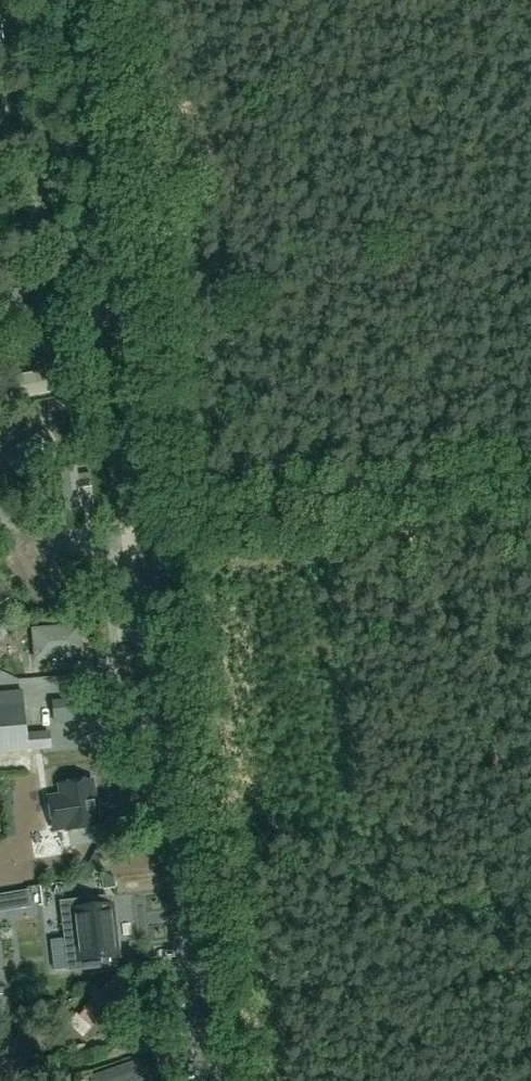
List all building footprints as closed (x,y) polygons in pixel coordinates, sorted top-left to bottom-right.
[(0,291),(0,327),(42,322),(40,303),(23,305),(21,289),(0,291)] [(70,370),(57,345),(19,366),(32,391),(70,370)] [(48,402),(51,413),(64,409),(62,399),(48,402)] [(43,430),(32,437),(1,455),(14,475),(26,467),(30,473),(47,462),(43,456),(54,450),(43,430)] [(9,597),(0,583),(0,603),(9,597)] [(81,624),(31,628),(34,662),(84,657),(81,624)] [(76,722),(74,701),(70,701),(68,674),(45,676),(48,703),(33,705),(35,724),(76,722)] [(28,750),(37,749),(35,734),(27,734),(22,690),(0,692),(0,752),(28,750)] [(66,831),(97,826),(93,799),(88,799),(86,781),(60,785),(61,797),(47,799),(51,829),(65,827),(66,831)] [(95,850),(85,870),(99,877),(110,858),(95,850)] [(100,879),(101,889),(114,888),(112,877),(100,879)] [(107,896),(60,902),(68,972),(115,966),(114,957),(119,957),(112,904),(108,905),(107,896)] [(122,995),(128,988),(115,976),(108,983),(108,982),(77,1015),(92,1029),(123,996),(122,995)]
